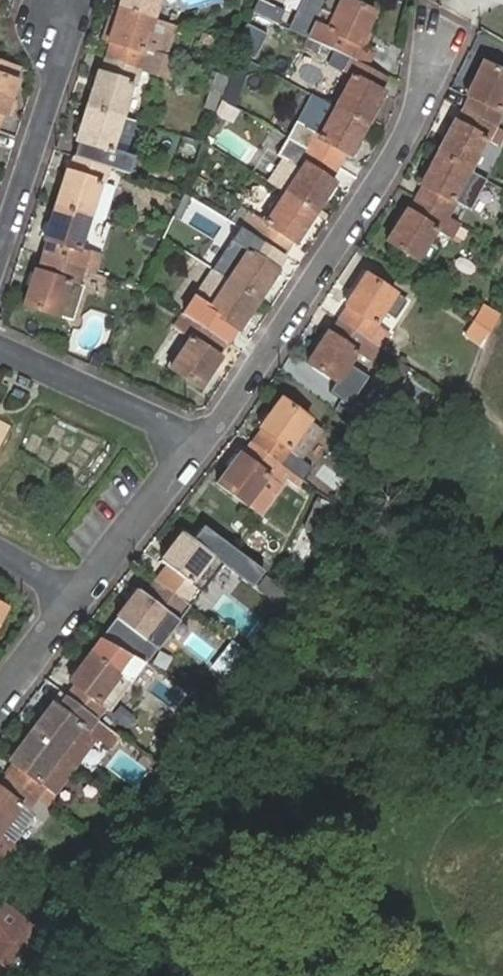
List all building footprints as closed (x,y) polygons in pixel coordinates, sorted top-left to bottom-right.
[(121,6),(156,17),(162,0),(123,0),(121,6)] [(282,24),(287,10),(263,0),(260,0),(255,13),(282,24)] [(308,40),(352,61),(359,64),(367,46),(363,43),(375,17),(340,0),(328,0),(308,40)] [(114,42),(108,57),(148,71),(153,54),(145,51),(156,17),(121,6),(110,40),(114,42)] [(375,50),(367,46),(359,64),(367,68),(375,50)] [(3,115),(6,116),(18,81),(14,79),(19,64),(0,57),(0,124),(3,115)] [(100,73),(89,105),(123,117),(134,84),(143,87),(148,71),(108,57),(103,74),(100,73)] [(496,124),(502,112),(500,111),(502,105),(502,70),(484,60),(466,94),(470,96),(464,108),(496,124)] [(352,77),(335,106),(368,124),(385,93),(381,90),(388,77),(367,68),(359,64),(352,61),(346,73),(352,77)] [(222,102),(216,116),(232,122),(238,108),(222,102)] [(123,117),(89,105),(77,139),(81,140),(77,155),(107,166),(116,169),(121,153),(112,150),(123,117)] [(368,124),(335,106),(319,134),(315,132),(307,145),(340,168),(349,152),(352,153),(368,124)] [(490,137),(496,124),(464,108),(457,121),(454,120),(438,151),(470,168),(487,136),(490,137)] [(307,145),(289,136),(279,153),(303,166),(284,195),(315,215),(334,185),(331,182),(340,168),(307,145)] [(470,168),(438,151),(421,182),(425,185),(418,197),(450,216),(457,203),(453,200),(470,168)] [(107,166),(77,155),(71,171),(68,171),(57,203),(91,215),(100,218),(111,184),(102,182),(107,166)] [(111,184),(116,169),(107,166),(102,182),(111,184)] [(315,215),(284,195),(265,224),(258,221),(250,235),(285,257),(294,243),(296,244),(315,215)] [(450,216),(418,197),(410,211),(405,209),(386,239),(427,265),(439,246),(429,239),(436,229),(441,231),(450,216)] [(91,215),(57,203),(46,235),(50,238),(44,255),(82,269),(88,251),(80,247),(91,215)] [(285,257),(250,235),(242,247),(248,252),(228,281),(258,301),(278,271),(276,269),(285,257)] [(82,269),(44,255),(39,269),(35,268),(23,304),(58,315),(73,319),(84,286),(77,284),(82,269)] [(348,306),(338,321),(370,342),(380,328),(376,325),(383,315),(394,323),(408,305),(364,274),(345,304),(348,306)] [(258,301),(228,281),(210,308),(203,305),(192,321),(227,343),(236,329),(239,331),(258,301)] [(227,343),(192,321),(186,332),(192,336),(172,368),(201,387),(222,356),(220,354),(227,343)] [(370,342),(338,321),(329,335),(326,333),(306,361),(337,382),(356,354),(360,357),(370,342)] [(250,442),(285,467),(294,453),(287,448),(308,420),(277,398),(256,425),(259,428),(250,442)] [(273,484),(285,467),(250,442),(239,458),(236,456),(216,483),(247,505),(266,479),(273,484)] [(251,585),(262,570),(202,525),(192,538),(183,532),(161,561),(166,565),(158,576),(189,599),(197,589),(206,577),(210,580),(222,564),(251,585)] [(180,610),(189,599),(158,576),(149,587),(144,584),(99,638),(145,662),(176,625),(165,615),(174,605),(180,610)] [(8,610),(0,605),(0,624),(8,610)] [(68,694),(99,717),(106,708),(99,702),(108,690),(119,698),(145,662),(99,638),(70,681),(75,685),(68,694)] [(117,732),(99,717),(68,694),(60,706),(54,703),(33,731),(61,752),(74,762),(94,734),(109,744),(117,732)] [(38,782),(61,752),(33,731),(11,761),(16,765),(8,775),(37,797),(45,788),(38,782)] [(37,797),(8,775),(0,785),(0,831),(1,832),(7,837),(29,809),(37,797)] [(17,844),(7,837),(1,832),(0,831),(0,868),(17,844)] [(42,928),(3,898),(0,902),(0,966),(1,967),(8,972),(42,928)]
